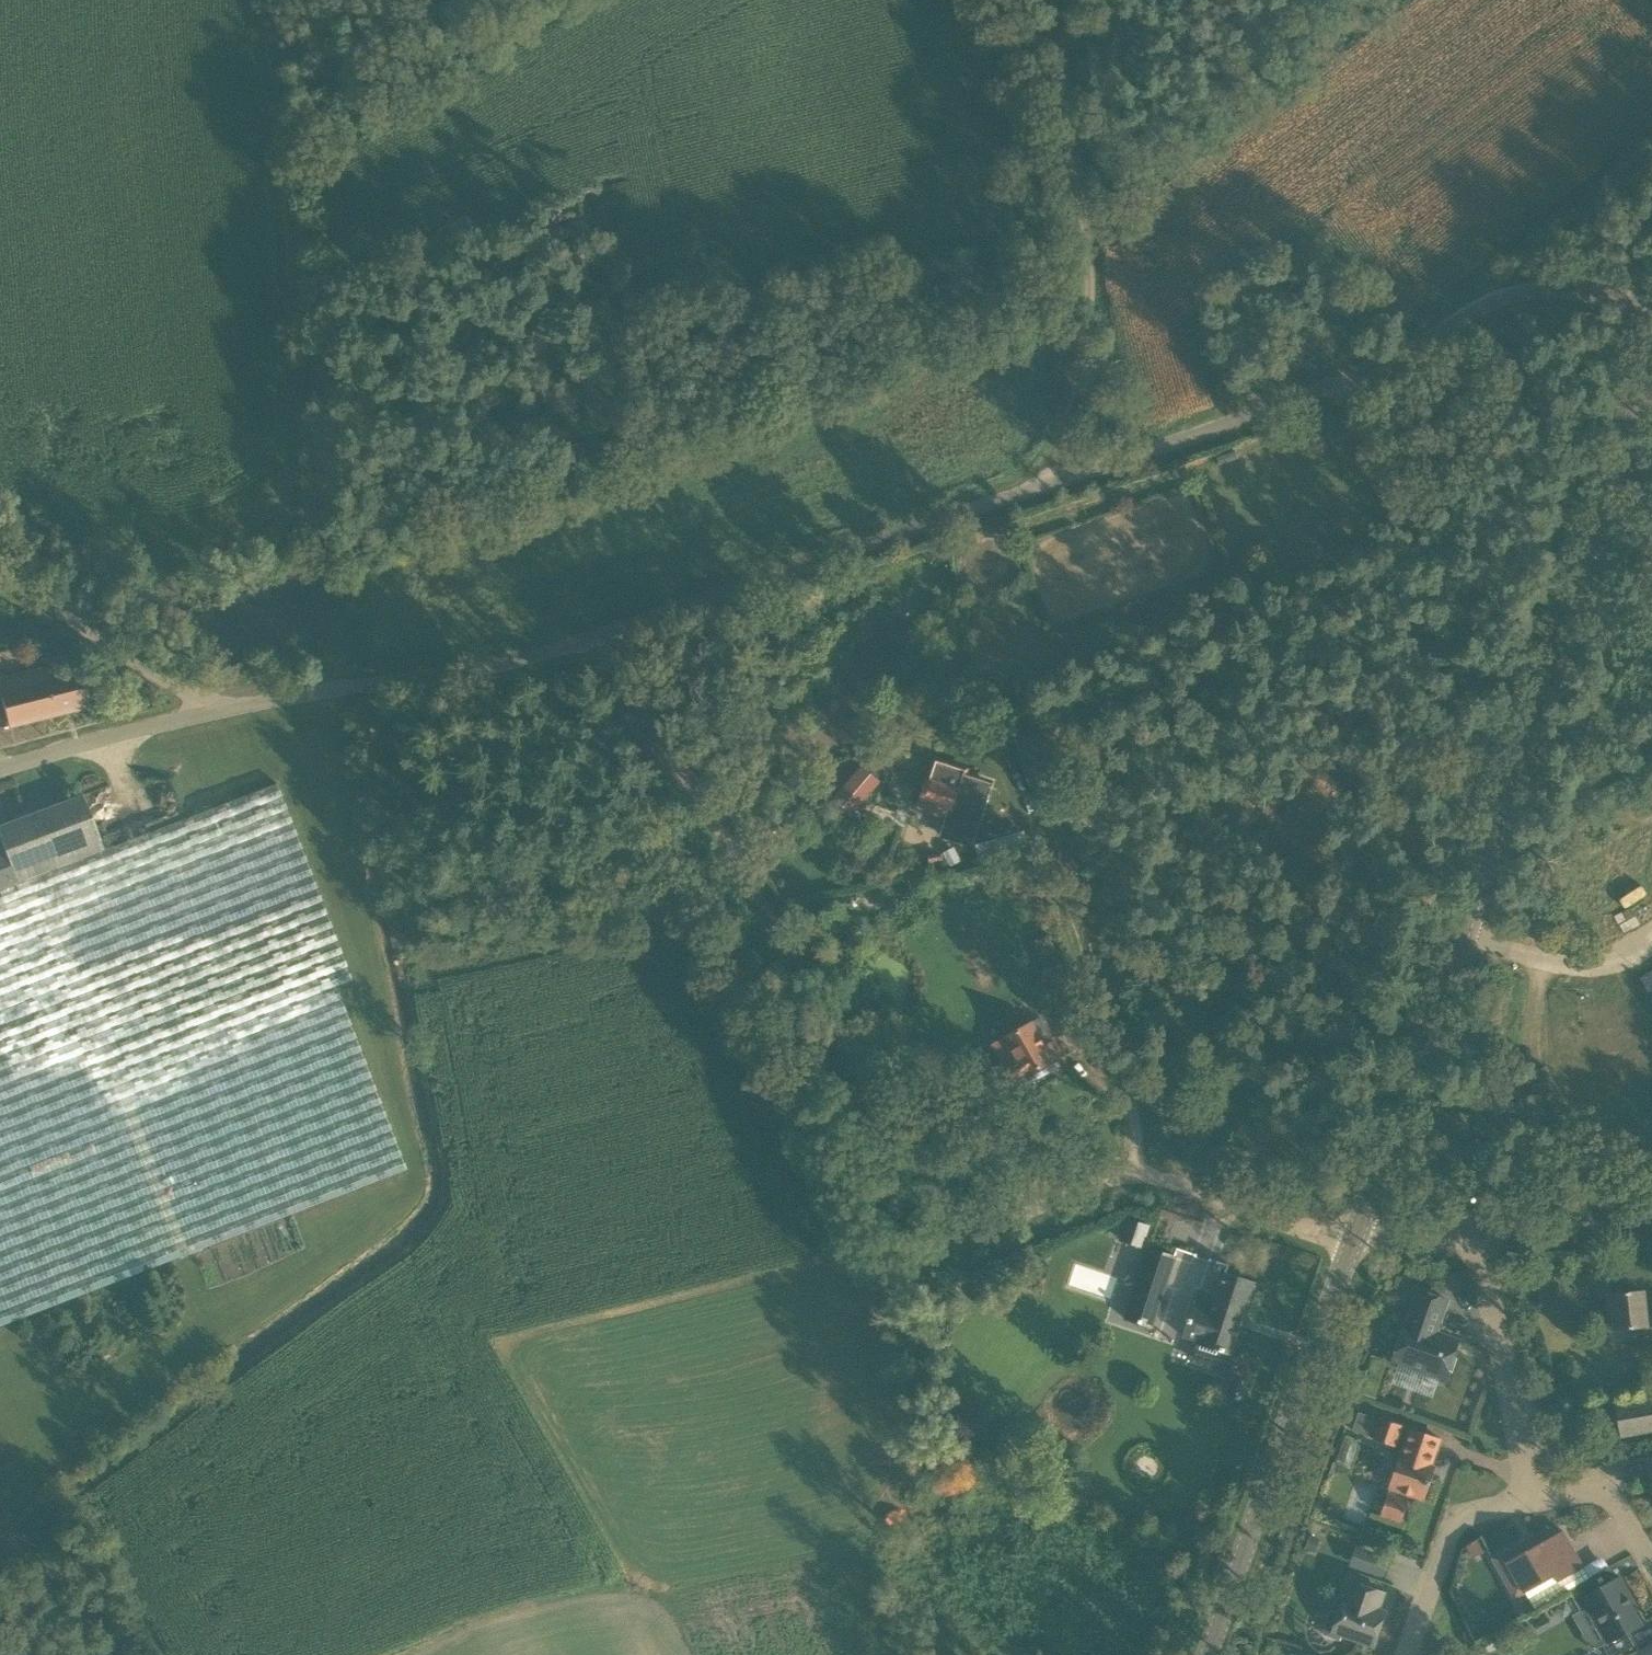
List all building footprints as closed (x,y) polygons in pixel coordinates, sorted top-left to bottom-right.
[(59,674),(57,663),(0,677),(0,727),(90,704),(84,683),(80,669),(59,674)] [(974,774),(966,772),(966,771),(936,761),(920,809),(948,819),(943,834),(969,843),(985,796),(969,790),(974,774)] [(861,766),(837,794),(856,810),(880,782),(861,766)] [(284,803),(276,783),(103,850),(82,795),(0,826),(0,840),(3,849),(0,850),(0,1322),(402,1169),(335,985),(351,979),(284,803)] [(1062,1055),(1048,1029),(1043,1032),(1036,1019),(994,1045),(1006,1066),(1007,1065),(1016,1082),(1062,1055)] [(1127,1217),(1120,1240),(1143,1248),(1151,1225),(1127,1217)] [(1155,1328),(1175,1256),(1147,1247),(1126,1319),(1155,1328)] [(1255,1283),(1225,1273),(1222,1272),(1212,1300),(1197,1295),(1183,1338),(1174,1336),(1170,1351),(1194,1358),(1198,1345),(1232,1354),(1255,1283)] [(1392,1363),(1444,1381),(1459,1340),(1431,1330),(1434,1323),(1438,1325),(1447,1300),(1419,1290),(1408,1322),(1406,1322),(1392,1363)] [(1643,1291),(1611,1294),(1615,1330),(1644,1327),(1645,1337),(1651,1337),(1651,1315),(1646,1316),(1643,1291)] [(1248,1380),(1234,1376),(1228,1395),(1235,1398),(1232,1406),(1238,1408),(1248,1380)] [(1622,1441),(1651,1436),(1651,1398),(1616,1405),(1622,1441)] [(1440,1438),(1410,1428),(1409,1429),(1401,1426),(1402,1425),(1381,1418),(1381,1419),(1358,1412),(1352,1430),(1374,1438),(1374,1439),(1394,1446),(1391,1453),(1400,1456),(1389,1488),(1391,1489),(1389,1494),(1388,1494),(1380,1514),(1401,1521),(1408,1501),(1406,1500),(1408,1495),(1424,1500),(1431,1479),(1427,1477),(1431,1468),(1434,1469),(1435,1467),(1431,1465),(1440,1438)] [(1522,1543),(1517,1544),(1492,1558),(1509,1588),(1518,1583),(1524,1593),(1554,1575),(1558,1581),(1583,1567),(1562,1530),(1553,1535),(1551,1537),(1545,1540),(1528,1549),(1526,1546),(1522,1543)] [(1607,1642),(1602,1645),(1608,1654),(1618,1654),(1637,1644),(1630,1631),(1641,1625),(1624,1594),(1628,1592),(1619,1577),(1611,1581),(1605,1570),(1568,1590),(1580,1610),(1588,1606),(1607,1642)] [(1386,1611),(1380,1609),(1385,1593),(1351,1581),(1345,1597),(1344,1596),(1339,1613),(1330,1610),(1323,1631),(1325,1635),(1340,1640),(1341,1636),(1373,1647),(1386,1611)]
